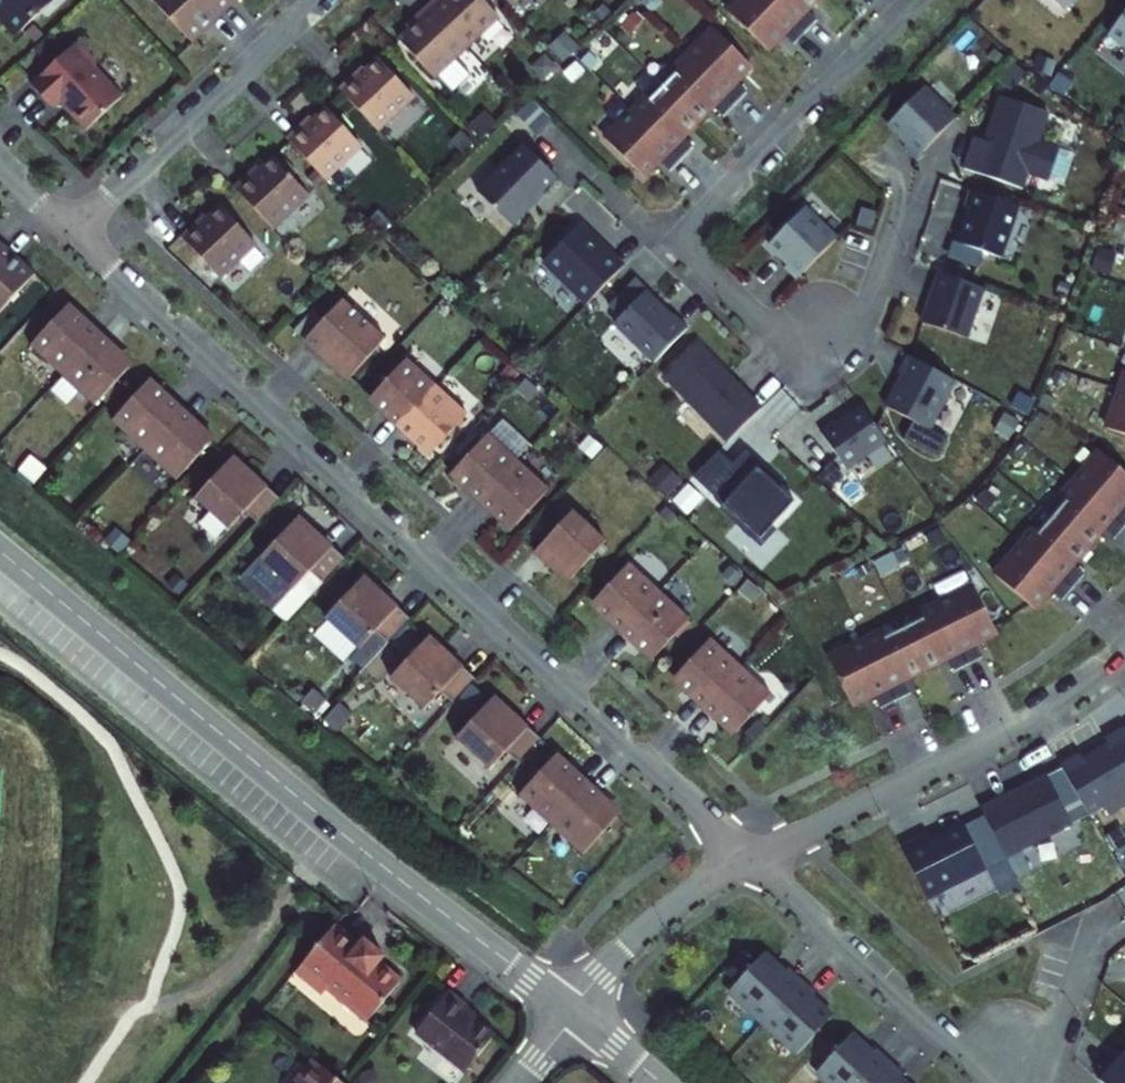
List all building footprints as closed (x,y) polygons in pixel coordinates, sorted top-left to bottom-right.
[(10,36),(47,1),(46,0),(0,0),(0,25),(10,36)] [(205,0),(149,0),(185,39),(203,22),(206,24),(218,13),(205,0)] [(218,13),(229,2),(227,0),(205,0),(218,13)] [(422,4),(462,46),(494,15),(479,0),(426,0),(422,4)] [(762,48),(778,32),(789,43),(812,19),(801,8),(809,0),(735,0),(724,11),(762,48)] [(462,46),(422,4),(408,17),(412,22),(404,28),(394,38),(429,76),(462,46)] [(1104,32),(1124,48),(1124,4),(1104,32)] [(412,22),(408,17),(401,24),(404,28),(412,22)] [(203,22),(185,39),(188,42),(206,24),(203,22)] [(731,80),(747,64),(708,27),(667,69),(671,73),(646,99),(642,95),(600,138),(638,175),(654,159),(665,170),(689,146),(678,135),(692,120),(708,104),(719,115),(742,91),(731,80)] [(73,42),(27,85),(48,108),(56,101),(82,129),(118,96),(92,68),(92,62),(73,42)] [(349,73),(333,87),(373,129),(409,95),(374,57),(362,69),(353,77),(349,73)] [(358,65),(349,73),(353,77),(362,69),(358,65)] [(950,117),(918,86),(883,122),(902,142),(898,146),(910,158),(950,117)] [(980,140),(969,136),(959,168),(1018,188),(1023,172),(1043,179),(1054,147),(1033,140),(1043,111),(995,95),(980,140)] [(297,121),(281,137),(320,178),(356,144),(321,106),(308,119),(301,126),(297,121)] [(305,114),(297,121),(301,126),(308,119),(305,114)] [(519,144),(473,191),(506,223),(552,176),(519,144)] [(244,171),(229,186),(268,227),(304,193),(269,155),(256,168),(248,175),(244,171)] [(252,163),(244,171),(248,175),(256,168),(252,163)] [(1014,205),(965,188),(959,205),(964,206),(952,241),(997,256),(1014,205)] [(191,220),(176,235),(215,276),(251,243),(216,205),(203,217),(196,224),(191,220)] [(831,237),(800,206),(764,243),(784,262),(780,266),(792,278),(831,237)] [(199,213),(191,220),(196,224),(203,217),(199,213)] [(601,252),(573,225),(539,260),(582,303),(619,265),(603,249),(601,252)] [(0,245),(0,305),(28,274),(10,258),(12,256),(0,245)] [(12,256),(10,258),(28,274),(30,273),(12,256)] [(924,300),(917,321),(963,336),(979,287),(934,271),(928,290),(929,290),(925,300),(924,300)] [(607,301),(618,313),(640,290),(643,288),(631,276),(607,301)] [(666,316),(640,290),(618,313),(610,322),(650,361),(683,327),(669,313),(666,316)] [(338,298),(299,339),(334,371),(337,367),(346,375),(381,337),(338,298)] [(64,303),(60,307),(68,314),(71,310),(64,303)] [(57,374),(96,332),(71,310),(68,314),(60,307),(25,345),(57,374)] [(120,355),(96,332),(57,374),(89,404),(125,366),(117,358),(120,355)] [(757,407),(693,342),(660,376),(723,440),(757,407)] [(120,355),(117,358),(125,366),(128,362),(120,355)] [(904,355),(895,372),(898,374),(881,406),(923,428),(950,379),(904,355)] [(371,405),(394,426),(432,385),(402,357),(367,394),(374,401),(371,405)] [(343,379),(346,375),(337,367),(334,371),(343,379)] [(1102,428),(1124,436),(1124,372),(1121,371),(1102,428)] [(145,378),(142,381),(150,389),(153,386),(145,378)] [(139,449),(177,408),(153,386),(150,389),(142,381),(106,419),(139,449)] [(432,385),(394,426),(417,447),(420,444),(427,451),(462,412),(432,385)] [(371,405),(374,401),(367,394),(363,398),(371,405)] [(831,420),(816,431),(842,467),(881,440),(857,405),(832,422),(831,420)] [(202,430),(177,408),(139,449),(171,479),(206,441),(198,434),(202,430)] [(209,437),(202,430),(198,434),(206,441),(209,437)] [(452,480),(475,501),(514,460),(483,431),(448,470),(455,476),(452,480)] [(420,444),(417,447),(424,454),(427,451),(420,444)] [(704,489),(728,462),(713,449),(687,475),(704,489)] [(741,449),(728,462),(743,477),(753,466),(775,486),(778,482),(741,449)] [(989,574),(1029,607),(1044,589),(1057,599),(1078,574),(1066,563),(1081,545),(1096,528),(1109,539),(1124,520),(1124,509),(1118,503),(1124,495),(1124,476),(1095,450),(1055,496),(1060,500),(1047,516),(1033,533),(1028,528),(989,574)] [(235,468),(238,464),(229,456),(226,459),(235,468)] [(252,521),(275,497),(238,464),(235,468),(226,459),(191,498),(225,529),(241,511),(252,521)] [(514,460),(475,501),(498,523),(502,519),(509,526),(544,488),(514,460)] [(775,486),(753,466),(743,477),(728,462),(704,489),(719,503),(715,508),(756,546),(772,529),(768,525),(791,501),(775,486)] [(445,473),(452,480),(455,476),(448,470),(445,473)] [(568,509),(529,551),(554,574),(557,570),(566,578),(601,539),(568,509)] [(295,516),(291,519),(300,527),(303,524),(295,516)] [(317,582),(340,558),(303,524),(300,527),(291,519),(239,576),(272,605),(288,587),(290,589),(306,571),(317,582)] [(502,519),(498,523),(506,530),(509,526),(502,519)] [(593,610),(616,631),(654,589),(624,561),(589,599),(596,606),(593,610)] [(562,581),(566,578),(557,570),(554,574),(562,581)] [(360,576),(356,579),(365,588),(369,584),(360,576)] [(383,642),(405,618),(369,584),(365,588),(356,579),(321,618),(355,649),(347,657),(359,667),(383,642)] [(877,630),(823,657),(846,704),(868,693),(876,707),(905,692),(898,677),(939,656),(947,671),(977,656),(969,642),(991,631),(968,584),(914,611),(917,617),(880,636),(877,630)] [(654,589),(616,631),(639,652),(643,649),(650,655),(685,617),(654,589)] [(589,599),(586,603),(593,610),(596,606),(589,599)] [(425,636),(422,639),(430,648),(434,644),(425,636)] [(674,685),(698,706),(736,665),(706,636),(671,675),(678,681),(674,685)] [(448,701),(470,677),(434,644),(430,648),(422,639),(387,678),(420,709),(437,691),(448,701)] [(643,649),(639,652),(647,659),(650,655),(643,649)] [(736,665),(698,706),(721,728),(724,724),(731,731),(766,692),(736,665)] [(667,678),(674,685),(678,681),(671,675),(667,678)] [(490,696),(487,700),(496,708),(499,704),(490,696)] [(513,762),(535,737),(499,704),(496,708),(487,700),(451,738),(485,769),(502,751),(513,762)] [(724,724),(721,728),(728,734),(731,731),(724,724)] [(1055,765),(1056,766),(1073,793),(1083,812),(1100,802),(1106,812),(1124,800),(1124,736),(1119,727),(1100,738),(1103,743),(1077,758),(1074,754),(1055,765)] [(548,756),(556,764),(560,760),(552,753),(548,756)] [(545,824),(584,782),(560,760),(556,764),(548,756),(513,794),(545,824)] [(1056,766),(1042,775),(1057,803),(1073,793),(1056,766)] [(1042,774),(976,807),(1000,856),(1066,822),(1057,803),(1042,775),(1042,774)] [(608,805),(584,782),(545,824),(577,854),(613,816),(605,808),(608,805)] [(608,805),(605,808),(613,816),(616,812),(608,805)] [(922,833),(896,846),(921,896),(980,867),(958,823),(926,840),(922,833)] [(1005,859),(985,869),(998,897),(1019,887),(1005,859)] [(331,920),(295,966),(320,987),(326,981),(366,1012),(397,973),(375,955),(380,950),(359,933),(354,939),(331,920)] [(723,990),(757,1022),(797,979),(783,966),(780,971),(759,951),(723,990)] [(810,991),(797,979),(757,1022),(791,1052),(827,1014),(807,995),(810,991)] [(442,984),(409,1026),(458,1065),(487,1028),(457,1005),(462,1000),(442,984)] [(824,1082),(863,1082),(885,1059),(871,1047),(867,1051),(847,1032),(811,1071),(824,1082)] [(1093,1077),(1099,1082),(1124,1082),(1124,1047),(1122,1051),(1119,1049),(1093,1077)] [(313,1056),(305,1066),(299,1062),(283,1082),(348,1082),(313,1056)] [(885,1059),(863,1082),(902,1082),(894,1076),(898,1072),(885,1059)]
